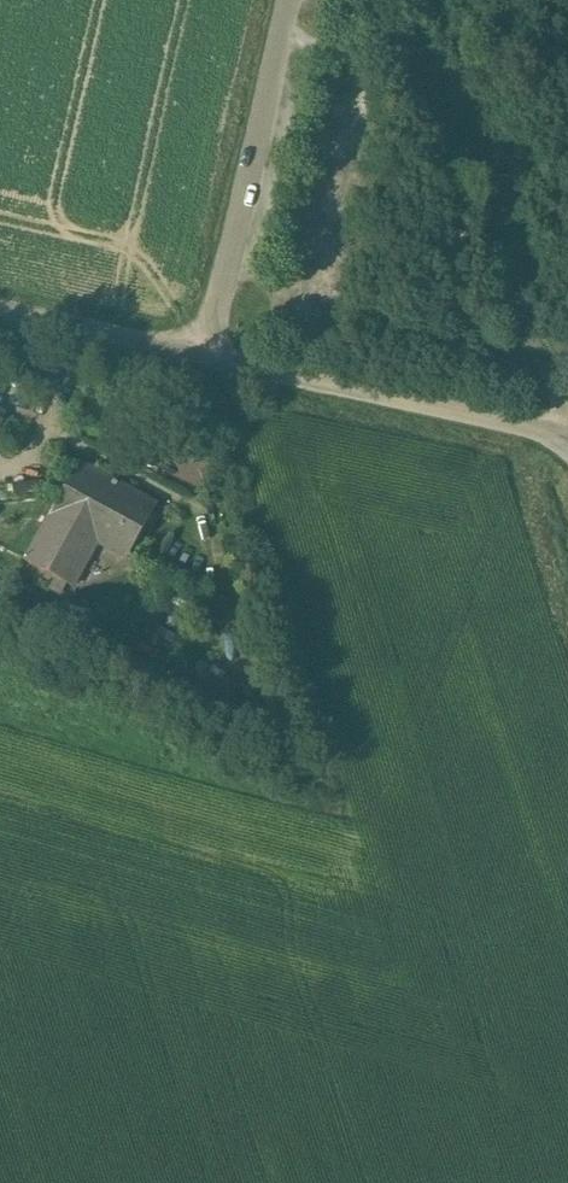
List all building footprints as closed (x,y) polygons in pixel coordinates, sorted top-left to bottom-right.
[(156,504),(61,454),(54,466),(71,475),(24,562),(54,577),(50,586),(61,593),(65,584),(72,586),(96,542),(127,557),(156,504)]
